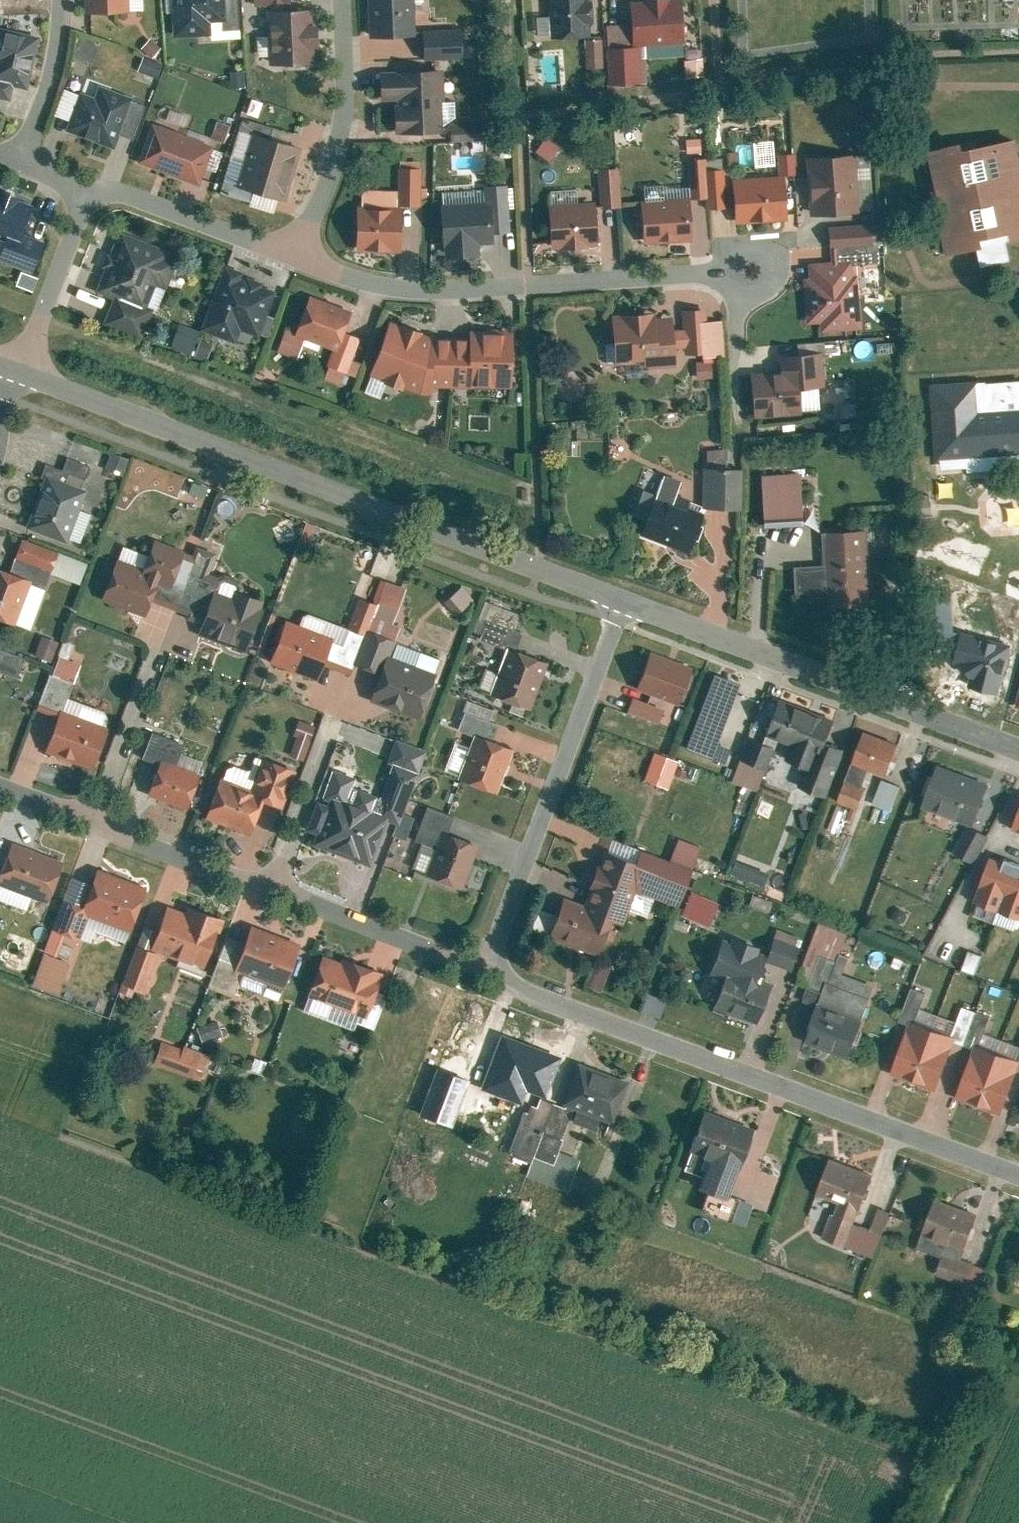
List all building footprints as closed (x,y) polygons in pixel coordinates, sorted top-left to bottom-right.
[(128,15),(127,0),(84,0),(85,17),(128,15)] [(128,15),(144,14),(143,0),(127,0),(128,15)] [(172,41),(209,39),(208,26),(223,25),(223,34),(241,33),(239,0),(170,0),(172,41)] [(315,66),(313,13),(283,14),(283,8),(289,8),(288,0),(252,0),(253,9),(267,9),(269,68),(315,66)] [(369,41),(414,39),(413,0),(368,0),(369,41)] [(550,43),(589,40),(587,0),(547,0),(550,43)] [(678,3),(629,7),(632,50),(651,49),(652,63),(681,61),(680,46),(682,46),(678,3)] [(606,29),(608,51),(631,49),(629,28),(606,29)] [(12,90),(27,93),(31,76),(40,39),(0,29),(0,103),(9,105),(12,90)] [(460,41),(421,42),(422,64),(461,63),(460,41)] [(160,51),(149,42),(141,51),(151,61),(160,51)] [(601,43),(584,45),(586,71),(603,70),(601,43)] [(637,51),(606,53),(608,89),(639,88),(637,51)] [(161,67),(142,60),(136,75),(155,82),(161,67)] [(232,91),(244,90),(243,75),(231,76),(232,91)] [(443,76),(379,78),(380,105),(393,104),(394,138),(441,136),(440,104),(444,104),(443,76)] [(65,135),(113,153),(118,138),(131,105),(132,102),(98,90),(93,102),(79,97),(78,99),(68,125),(65,135)] [(53,119),(68,125),(78,99),(63,93),(53,119)] [(455,121),(455,100),(445,100),(445,121),(455,121)] [(143,109),(131,105),(118,138),(131,142),(143,109)] [(212,140),(223,145),(229,129),(217,125),(212,140)] [(487,126),(449,129),(450,145),(488,142),(487,126)] [(213,149),(151,127),(137,167),(199,189),(213,149)] [(236,186),(251,139),(239,135),(223,182),(236,186)] [(235,190),(284,205),(302,151),(252,135),(251,139),(236,186),(235,190)] [(558,150),(546,140),(535,155),(548,164),(558,150)] [(699,141),(684,143),(685,157),(701,155),(699,141)] [(755,171),(775,169),(773,143),(753,145),(755,171)] [(948,261),(984,254),(983,246),(1018,239),(1018,162),(1017,150),(966,160),(964,151),(927,158),(948,261)] [(779,178),(793,177),(792,158),(777,158),(779,178)] [(810,220),(859,216),(855,160),(806,164),(810,220)] [(690,203),(706,202),(704,162),(687,163),(690,203)] [(420,172),(398,172),(398,210),(419,210),(420,172)] [(618,172),(597,174),(599,211),(621,210),(618,172)] [(707,212),(723,211),(721,174),(705,175),(707,212)] [(784,180),(732,185),(735,228),(788,224),(784,180)] [(484,191),(485,206),(439,209),(443,263),(479,261),(478,248),(493,247),(493,238),(510,237),(507,189),(484,191)] [(360,212),(355,212),(355,253),(400,254),(400,213),(396,213),(396,195),(361,194),(360,212)] [(0,197),(0,241),(5,243),(0,255),(0,263),(33,276),(44,247),(22,239),(33,210),(0,197)] [(640,207),(643,248),(691,245),(688,203),(640,207)] [(593,211),(546,215),(549,252),(597,248),(593,211)] [(870,227),(827,230),(829,252),(866,249),(872,249),(870,227)] [(95,295),(114,303),(104,328),(140,342),(151,312),(146,310),(155,289),(165,294),(177,265),(167,261),(169,255),(119,235),(95,295)] [(866,249),(829,252),(830,266),(808,268),(809,281),(803,282),(807,327),(819,326),(820,335),(863,332),(858,278),(851,278),(851,269),(868,268),(866,249)] [(37,282),(21,275),(15,288),(32,295),(37,282)] [(274,294),(220,275),(200,333),(236,345),(240,334),(258,341),(274,294)] [(308,302),(298,327),(288,323),(280,346),(299,353),(306,334),(334,344),(328,361),(358,372),(363,358),(354,354),(361,334),(346,328),(350,318),(308,302)] [(675,370),(674,352),(684,352),(684,358),(702,357),(702,362),(724,361),(721,323),(707,324),(706,312),(681,314),(682,333),(673,334),(672,321),(656,322),(655,315),(611,318),(614,369),(644,367),(645,372),(675,370)] [(420,398),(434,399),(434,391),(452,386),(451,340),(434,340),(390,323),(368,379),(420,398)] [(200,335),(178,327),(170,350),(191,357),(200,335)] [(511,339),(451,340),(452,386),(512,385),(511,339)] [(193,359),(206,364),(212,350),(199,345),(193,359)] [(800,419),(799,392),(823,391),(821,356),(777,358),(778,375),(749,377),(752,422),(800,419)] [(711,366),(695,367),(696,382),(713,381),(711,366)] [(932,383),(937,460),(941,460),(943,467),(1001,465),(1018,464),(1018,379),(932,383)] [(106,469),(124,474),(129,457),(112,451),(106,469)] [(702,513),(740,514),(742,474),(703,472),(702,513)] [(633,520),(646,525),(641,539),(689,557),(702,523),(672,511),(682,485),(663,478),(656,499),(642,494),(633,520)] [(763,524),(802,522),(800,478),(761,480),(763,524)] [(25,533),(66,549),(87,494),(45,479),(25,533)] [(821,539),(824,570),(793,572),(795,599),(826,596),(827,602),(872,598),(867,535),(821,539)] [(87,567),(24,543),(16,564),(79,588),(87,567)] [(240,584),(223,578),(215,581),(207,578),(215,558),(194,550),(191,560),(184,557),(180,567),(172,590),(158,585),(151,605),(186,618),(184,623),(203,630),(216,596),(232,602),(234,595),(240,597),(241,592),(240,584)] [(142,578),(146,580),(145,583),(114,571),(101,604),(145,620),(151,605),(158,585),(172,590),(180,567),(150,556),(142,578)] [(13,631),(31,585),(0,573),(0,626),(13,631)] [(394,643),(398,630),(391,627),(404,593),(380,584),(372,607),(359,602),(347,632),(364,639),(366,633),(394,643)] [(444,602),(456,615),(474,598),(462,585),(444,602)] [(200,639),(246,656),(262,613),(260,612),(262,605),(234,595),(232,602),(216,596),(203,630),(200,639)] [(520,617),(484,604),(473,633),(483,637),(480,643),(518,657),(525,638),(514,634),(520,617)] [(304,617),(299,631),(285,626),(270,667),(317,684),(323,669),(348,679),(363,639),(304,617)] [(1012,647),(961,633),(948,679),(999,693),(1012,647)] [(388,667),(395,646),(367,634),(353,668),(379,679),(369,706),(418,724),(433,684),(388,667)] [(34,660),(50,666),(57,646),(41,640),(34,660)] [(388,667),(433,684),(440,664),(396,647),(388,667)] [(0,652),(0,675),(16,681),(24,661),(0,652)] [(489,700),(530,715),(547,668),(506,653),(489,700)] [(692,670),(652,655),(637,693),(678,709),(692,670)] [(51,679),(72,686),(78,668),(58,660),(51,679)] [(39,706),(62,714),(72,686),(51,679),(49,678),(39,706)] [(713,678),(685,752),(724,767),(729,753),(717,748),(740,688),(713,678)] [(764,740),(790,750),(784,766),(806,774),(799,793),(827,803),(845,754),(830,749),(839,725),(779,701),(764,740)] [(663,712),(633,702),(628,717),(658,727),(663,712)] [(493,713),(467,704),(463,714),(489,723),(493,713)] [(106,733),(60,716),(46,757),(92,773),(106,733)] [(499,728),(464,716),(458,734),(493,746),(499,728)] [(290,760),(303,764),(315,731),(298,725),(293,739),(297,740),(290,760)] [(142,763),(158,768),(147,800),(187,814),(199,777),(176,769),(184,747),(152,736),(142,763)] [(474,740),(458,784),(496,798),(512,755),(474,740)] [(427,755),(395,742),(386,766),(418,778),(427,755)] [(747,742),(732,783),(758,792),(773,751),(747,742)] [(861,746),(852,769),(885,782),(894,758),(861,746)] [(643,784),(667,793),(677,766),(653,757),(643,784)] [(262,762),(249,798),(219,787),(205,824),(250,840),(261,808),(280,815),(295,775),(262,762)] [(306,834),(318,839),(314,850),(370,870),(387,824),(398,829),(417,778),(392,769),(374,819),(370,817),(377,799),(356,792),(349,810),(345,808),(355,782),(332,773),(321,803),(330,806),(329,810),(316,805),(306,834)] [(852,769),(845,787),(861,793),(868,776),(852,769)] [(972,831),(986,792),(939,775),(925,814),(972,831)] [(878,807),(892,812),(901,791),(887,786),(878,807)] [(845,787),(838,807),(858,815),(866,795),(861,793),(845,787)] [(414,844),(436,852),(426,880),(461,894),(477,849),(447,838),(454,821),(427,811),(414,844)] [(392,839),(405,844),(413,821),(403,817),(398,830),(395,829),(392,839)] [(954,858),(972,868),(987,840),(968,831),(954,858)] [(11,846),(0,877),(0,889),(47,907),(62,865),(11,846)] [(602,858),(580,917),(561,910),(549,942),(597,961),(611,925),(622,929),(635,896),(677,913),(691,877),(640,856),(635,870),(602,858)] [(1012,872),(991,864),(975,909),(996,917),(1012,872)] [(1012,872),(996,917),(1018,925),(1018,874),(1012,872)] [(79,944),(88,921),(129,936),(145,892),(97,874),(82,913),(61,905),(51,933),(66,939),(79,944)] [(719,907),(692,896),(682,919),(709,931),(719,907)] [(183,917),(167,910),(150,954),(202,973),(221,924),(186,911),(183,917)] [(233,996),(240,977),(282,993),(299,948),(251,930),(245,948),(226,941),(208,986),(233,996)] [(800,940),(777,932),(773,944),(796,952),(800,940)] [(66,939),(51,933),(42,956),(57,962),(66,939)] [(726,956),(719,954),(709,979),(754,995),(763,970),(756,967),(761,954),(731,943),(726,956)] [(799,954),(774,946),(767,965),(792,974),(799,954)] [(121,989),(141,997),(156,956),(136,948),(121,989)] [(975,973),(982,955),(972,951),(965,969),(975,973)] [(31,989),(58,998),(69,967),(43,957),(31,989)] [(340,967),(322,960),(306,1002),(363,1024),(382,978),(341,962),(340,967)] [(585,991),(600,997),(610,972),(595,966),(585,991)] [(835,970),(805,1046),(848,1063),(874,984),(835,970)] [(162,1032),(184,1041),(204,987),(182,979),(162,1032)] [(724,985),(714,1013),(756,1028),(766,1000),(724,985)] [(203,1040),(223,1034),(219,1021),(199,1026),(203,1040)] [(911,1028),(891,1080),(937,1096),(956,1044),(911,1028)] [(545,1102),(560,1062),(502,1040),(487,1081),(545,1102)] [(184,1049),(183,1052),(162,1044),(153,1068),(191,1081),(194,1072),(203,1075),(209,1057),(184,1049)] [(956,1102),(1002,1118),(1018,1071),(1018,1065),(975,1050),(956,1102)] [(628,1085),(577,1066),(562,1109),(613,1127),(628,1085)] [(465,1079),(437,1068),(421,1113),(449,1123),(465,1079)] [(724,1206),(753,1133),(705,1114),(687,1159),(707,1166),(696,1195),(724,1206)] [(874,1180),(830,1164),(817,1199),(836,1206),(858,1214),(861,1215),(874,1180)] [(918,1250),(943,1260),(936,1278),(966,1290),(975,1268),(960,1262),(977,1219),(937,1203),(918,1250)] [(871,1233),(854,1226),(858,1214),(836,1206),(823,1242),(873,1261),(882,1237),(871,1233)] [(871,1233),(882,1237),(889,1216),(879,1212),(871,1233)] [(948,1320),(961,1325),(971,1301),(959,1296),(948,1320)]
